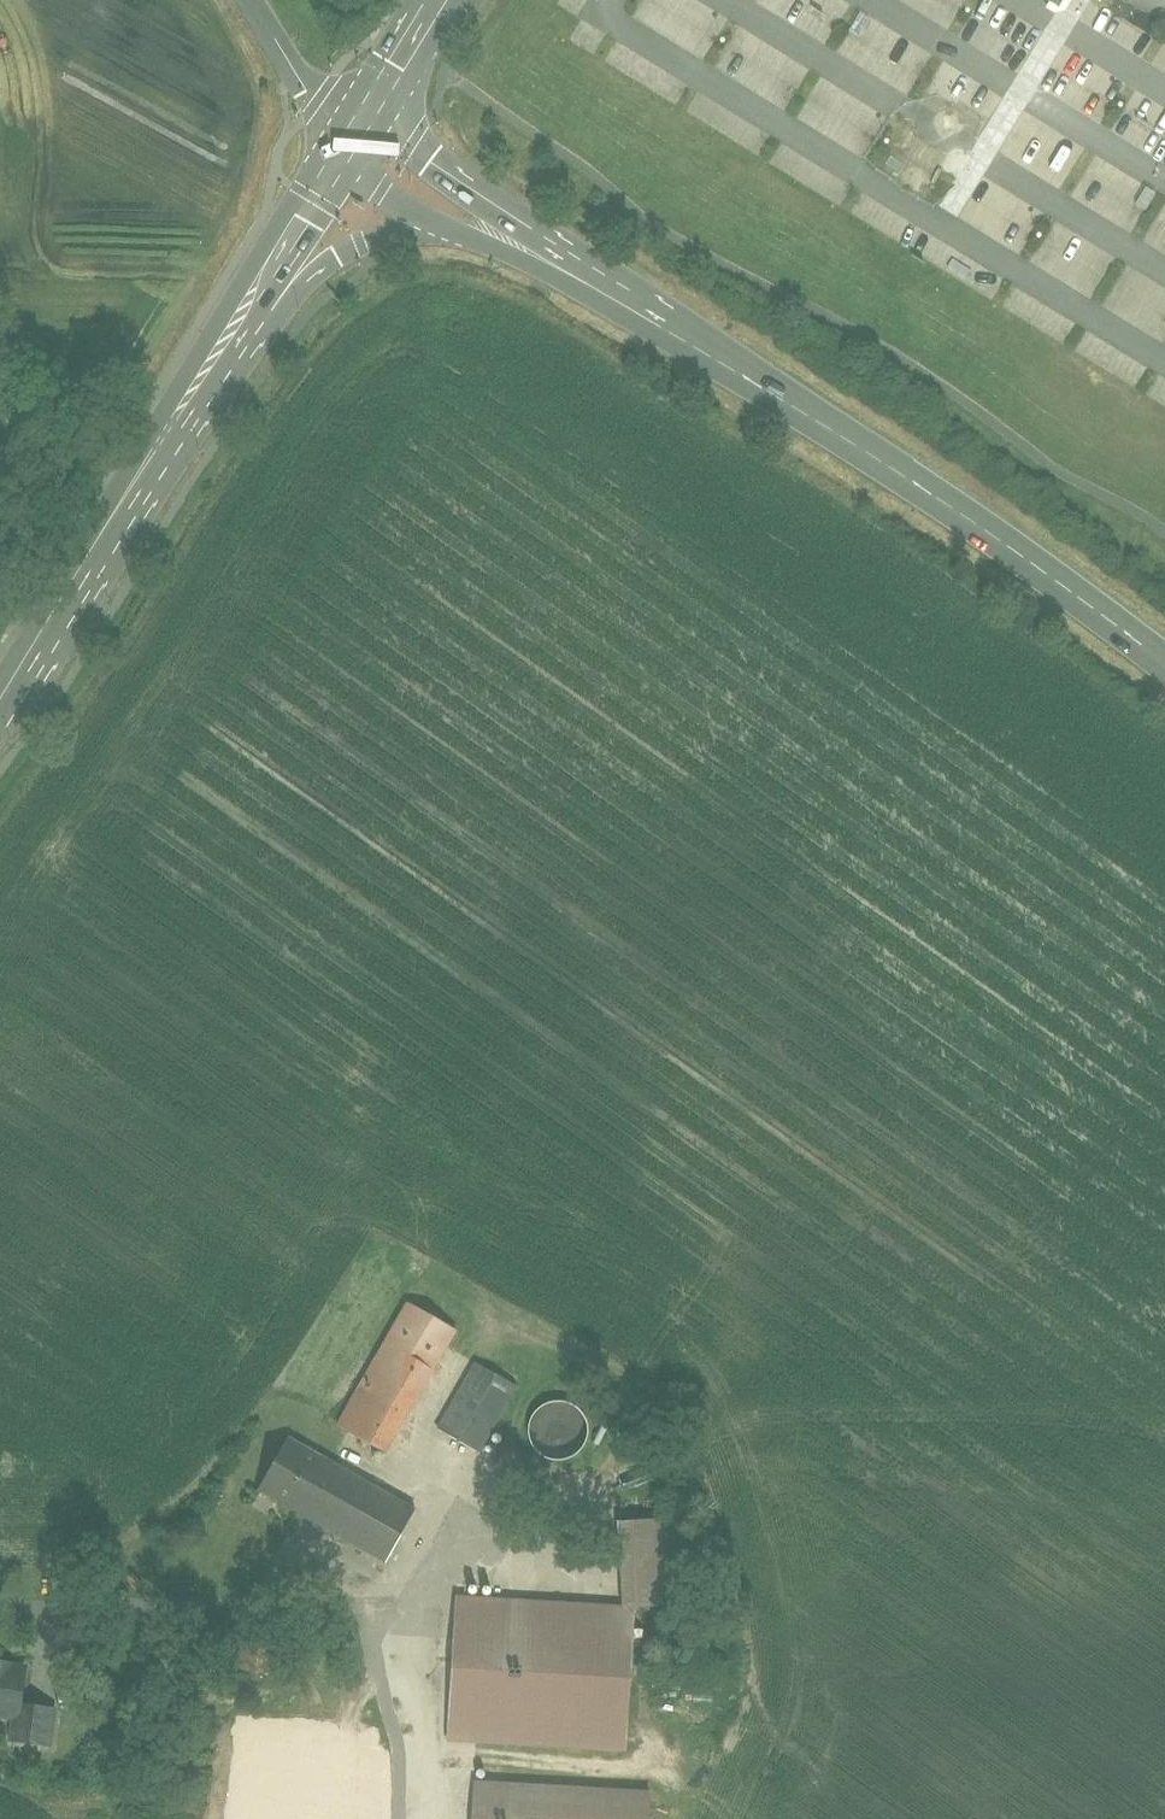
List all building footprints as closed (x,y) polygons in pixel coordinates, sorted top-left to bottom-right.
[(410,1303),(341,1425),(382,1449),(452,1327),(410,1303)] [(515,1387),(478,1365),(440,1431),(478,1452),(515,1387)] [(584,1444),(585,1437),(584,1430),(581,1424),(577,1419),(572,1415),(566,1412),(560,1410),(553,1411),(546,1413),(541,1416),(536,1421),(533,1427),(531,1434),(531,1440),(533,1447),(536,1453),(541,1458),(546,1461),(553,1463),(559,1464),(566,1463),(572,1460),(577,1455),(581,1450),(584,1444)] [(412,1513),(287,1439),(257,1491),(382,1564),(412,1513)] [(619,1529),(621,1611),(667,1610),(664,1528),(619,1529)] [(452,1680),(626,1690),(631,1613),(456,1603),(452,1680)] [(16,1670),(0,1668),(0,1717),(8,1718),(16,1670)] [(46,1746),(51,1712),(16,1706),(11,1741),(46,1746)] [(473,1818),(650,1818),(652,1785),(475,1775),(473,1818)]
